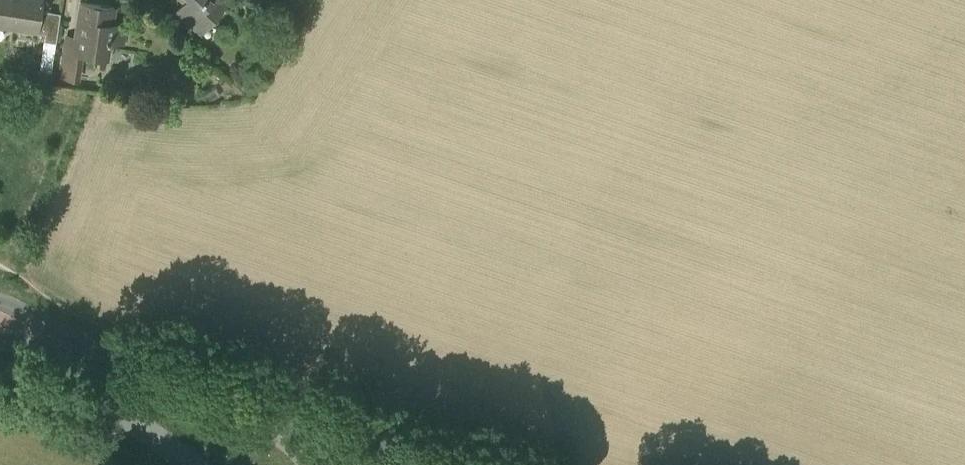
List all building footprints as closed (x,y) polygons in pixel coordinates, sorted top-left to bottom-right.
[(42,0),(0,0),(0,25),(37,31),(42,0)] [(226,2),(223,0),(183,0),(174,10),(200,32),(226,2)] [(122,42),(125,25),(111,23),(114,7),(80,2),(75,37),(67,36),(62,64),(79,67),(81,51),(106,55),(108,40),(122,42)] [(51,62),(54,41),(43,39),(40,60),(51,62)]
